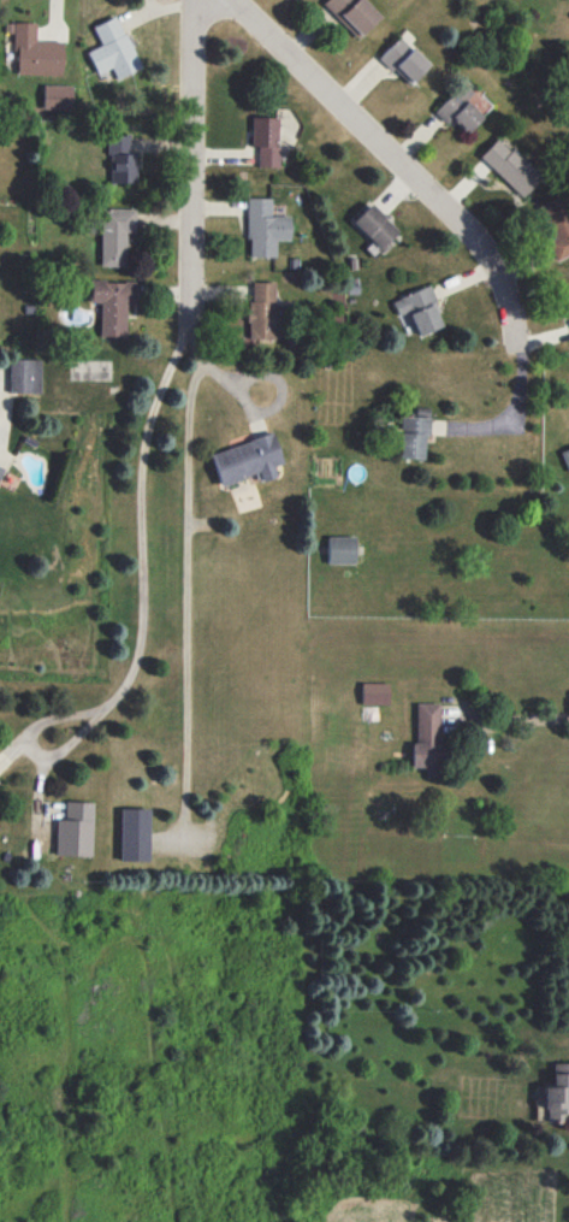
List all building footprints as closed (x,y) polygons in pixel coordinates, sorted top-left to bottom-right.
[(365,0),(325,0),(322,3),(358,38),(380,15),(365,0)] [(142,68),(118,15),(93,26),(102,46),(88,52),(96,69),(110,63),(117,79),(142,68)] [(63,75),(64,41),(37,40),(37,22),(7,21),(7,32),(16,32),(15,74),(63,75)] [(429,64),(399,35),(380,56),(409,84),(429,64)] [(450,118),(466,133),(483,116),(465,100),(473,91),(463,82),(435,112),(446,123),(450,118)] [(73,85),(44,84),(43,108),(73,108),(73,85)] [(278,117),(252,117),(252,146),(259,146),(258,166),(278,166),(278,117)] [(136,182),(137,153),(130,152),(131,134),(110,134),(109,182),(136,182)] [(499,136),(480,156),(522,196),(541,176),(499,136)] [(555,260),(568,254),(568,213),(561,195),(539,205),(554,238),(547,241),(555,260)] [(275,256),(275,239),(290,239),(291,215),(271,215),(272,198),(248,197),(248,256),(275,256)] [(353,220),(373,241),(366,247),(374,255),(399,232),(372,203),(353,220)] [(100,265),(126,266),(127,231),(136,231),(137,209),(102,208),(100,265)] [(100,302),(99,335),(126,336),(127,303),(135,303),(136,281),(90,280),(89,301),(100,302)] [(249,282),(250,338),(277,338),(276,281),(249,282)] [(444,325),(429,286),(392,299),(398,316),(410,312),(418,335),(444,325)] [(10,392),(41,392),(41,359),(10,358),(10,392)] [(429,435),(430,416),(400,415),(398,458),(423,458),(423,435),(429,435)] [(282,462),(273,433),(210,452),(220,485),(259,473),(261,481),(277,476),(273,465),(282,462)] [(356,536),(328,536),(328,563),(356,563),(356,536)] [(388,682),(361,682),(362,700),(388,699),(388,682)] [(439,703),(415,703),(415,742),(411,742),(411,767),(425,767),(425,778),(438,778),(439,703)] [(57,819),(56,854),(92,855),(93,801),(66,800),(65,819),(57,819)] [(149,808),(121,808),(120,860),(149,860),(149,808)] [(552,1062),(552,1086),(545,1086),(545,1120),(565,1120),(565,1112),(568,1112),(568,1062),(552,1062)]
